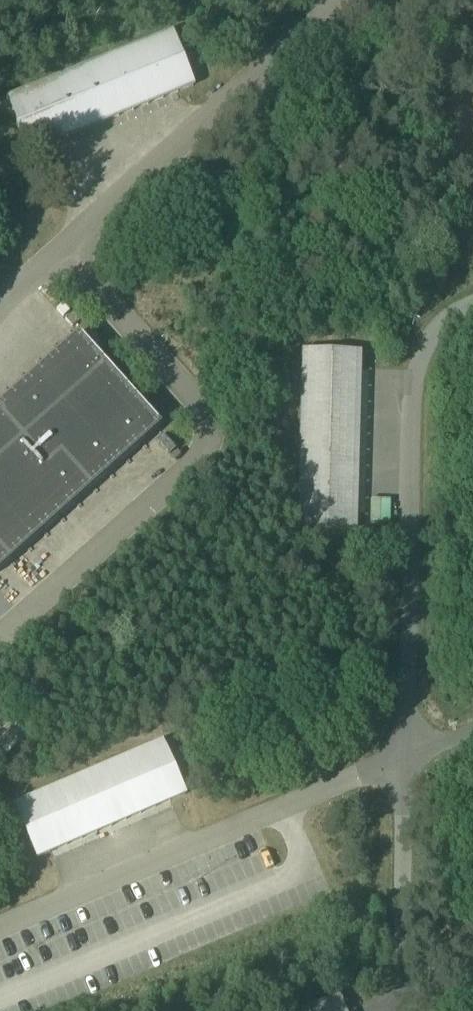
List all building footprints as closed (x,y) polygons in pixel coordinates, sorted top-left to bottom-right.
[(27,156),(192,90),(170,34),(5,100),(27,156)] [(90,490),(156,430),(159,428),(160,427),(78,335),(77,336),(74,338),(0,405),(0,570),(90,490)] [(356,533),(361,354),(301,352),(297,532),(356,533)] [(0,709),(0,763),(29,737),(2,707),(0,709)] [(36,861),(185,798),(162,742),(12,806),(36,861)] [(339,997),(304,1010),(345,1010),(339,997)]
